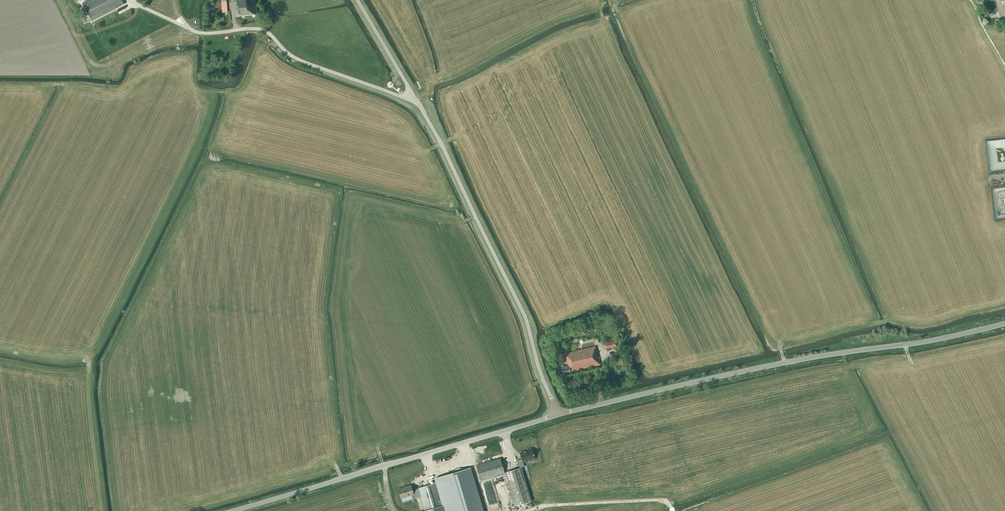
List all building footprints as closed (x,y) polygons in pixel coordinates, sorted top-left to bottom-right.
[(124,5),(121,0),(89,0),(82,3),(92,22),(124,5)] [(237,16),(257,14),(256,0),(236,0),(237,16)] [(570,372),(569,371),(574,370),(574,371),(600,365),(597,351),(596,351),(595,346),(565,353),(568,366),(563,367),(563,365),(558,367),(558,369),(557,370),(558,375),(570,372)] [(521,468),(524,467),(523,463),(534,459),(531,449),(527,450),(527,451),(520,453),(521,459),(517,461),(519,468),(505,472),(516,506),(531,502),(521,468)] [(504,474),(500,458),(476,466),(480,481),(504,474)] [(405,487),(405,488),(398,490),(400,498),(411,495),(412,499),(420,497),(424,510),(445,510),(441,499),(444,498),(449,510),(476,510),(465,474),(417,489),(418,490),(412,492),(410,485),(405,487)]
